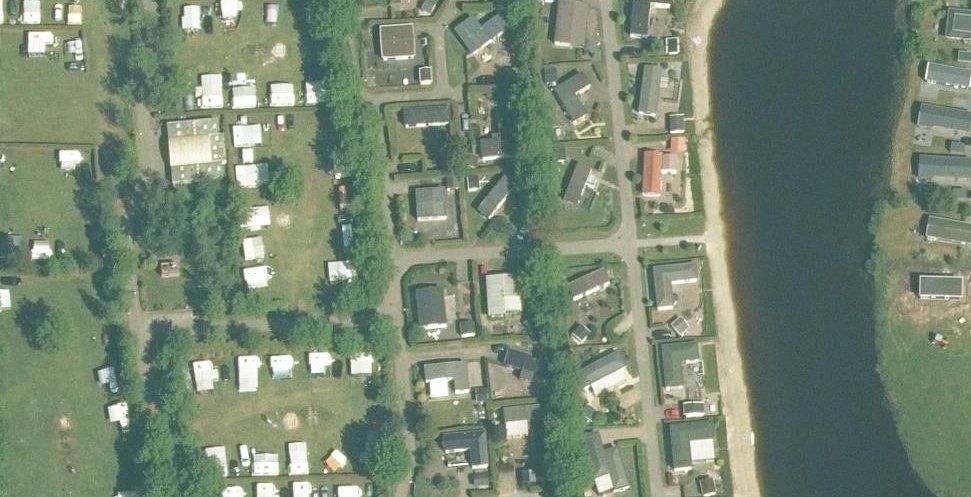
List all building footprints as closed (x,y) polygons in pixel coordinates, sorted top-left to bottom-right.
[(630,40),(647,41),(650,10),(670,11),(671,0),(633,0),(630,40)] [(427,2),(421,14),(431,19),(437,7),(427,2)] [(558,7),(554,48),(584,51),(588,10),(558,7)] [(950,17),(949,25),(947,25),(946,35),(948,35),(947,42),(963,44),(962,45),(970,46),(970,19),(950,17)] [(454,35),(472,59),(509,33),(500,19),(480,33),(472,22),(454,35)] [(412,31),(380,33),(382,64),(414,62),(412,31)] [(666,45),(666,58),(678,58),(678,45),(666,45)] [(958,66),(970,68),(970,59),(958,57),(958,66)] [(970,80),(970,77),(928,69),(925,85),(969,93),(970,80)] [(644,71),(638,117),(655,120),(659,92),(667,93),(668,84),(661,83),(662,74),(644,71)] [(556,73),(543,74),(545,88),(558,87),(556,73)] [(431,74),(420,75),(420,88),(431,87),(431,74)] [(519,75),(507,76),(507,78),(508,87),(519,86),(519,76),(519,75)] [(554,94),(573,128),(587,120),(575,99),(590,90),(583,77),(554,94)] [(450,112),(403,115),(405,132),(451,129),(450,112)] [(924,112),(923,119),(921,118),(919,131),(931,133),(932,131),(969,137),(970,124),(970,120),(924,112)] [(499,144),(480,147),(482,164),(517,160),(513,117),(497,119),(499,144)] [(670,121),(670,137),(684,137),(683,120),(670,121)] [(218,125),(167,130),(169,145),(172,145),(175,172),(171,172),(173,188),(223,183),(222,167),(226,167),(224,140),(219,141),(218,125)] [(457,138),(450,138),(450,151),(458,150),(457,138)] [(671,143),(670,157),(684,157),(685,143),(671,143)] [(950,155),(962,157),(963,150),(952,148),(950,155)] [(565,153),(552,154),(553,166),(566,165),(565,153)] [(465,158),(462,170),(476,173),(479,161),(465,158)] [(645,158),(642,199),(659,200),(661,175),(676,176),(677,162),(662,161),(662,159),(645,158)] [(970,166),(922,163),(922,170),(920,170),(919,182),(932,183),(932,181),(969,183),(970,166)] [(578,168),(563,206),(577,211),(591,173),(578,168)] [(479,180),(467,182),(468,195),(480,193),(479,180)] [(507,180),(477,215),(490,226),(519,188),(507,180)] [(459,182),(443,183),(444,191),(459,190),(459,182)] [(444,193),(415,195),(417,224),(446,222),(444,193)] [(954,203),(965,203),(966,196),(954,195),(954,203)] [(930,225),(929,232),(927,234),(926,240),(927,242),(934,244),(936,242),(970,248),(970,232),(930,225)] [(161,270),(162,277),(162,280),(178,279),(177,269),(168,270),(161,270)] [(652,273),(657,314),(674,312),(671,288),(698,285),(696,269),(652,273)] [(604,274),(567,291),(572,303),(609,287),(604,274)] [(485,283),(488,322),(505,321),(504,303),(520,302),(519,281),(485,283)] [(416,296),(419,333),(446,331),(443,294),(416,296)] [(534,319),(524,328),(532,337),(541,328),(534,319)] [(680,321),(670,329),(679,341),(689,333),(680,321)] [(580,329),(571,339),(581,347),(590,337),(580,329)] [(474,330),(460,331),(461,340),(475,339),(474,330)] [(660,351),(665,393),(684,391),(681,367),(699,365),(697,347),(660,351)] [(508,356),(504,370),(539,381),(543,367),(508,356)] [(619,356),(575,379),(583,395),(627,372),(619,356)] [(467,368),(424,371),(425,387),(454,385),(455,397),(469,396),(467,368)] [(476,394),(477,406),(488,405),(487,393),(476,394)] [(683,409),(684,419),(697,418),(697,408),(683,409)] [(587,409),(580,419),(592,427),(599,418),(587,409)] [(547,410),(503,414),(505,429),(532,426),(534,447),(551,445),(547,410)] [(670,432),(674,468),(691,466),(689,447),(714,445),(712,428),(670,432)] [(485,437),(443,440),(444,457),(470,455),(472,472),(488,471),(485,437)] [(599,441),(583,446),(595,485),(609,480),(614,496),(630,492),(618,453),(604,457),(599,441)] [(220,491),(237,490),(235,459),(219,460),(220,491)] [(257,470),(258,490),(276,489),(275,469),(257,470)] [(521,477),(522,488),(536,487),(535,476),(521,477)] [(488,479),(471,480),(472,492),(489,490),(488,479)] [(700,486),(702,496),(714,496),(716,496),(712,482),(700,486)]
